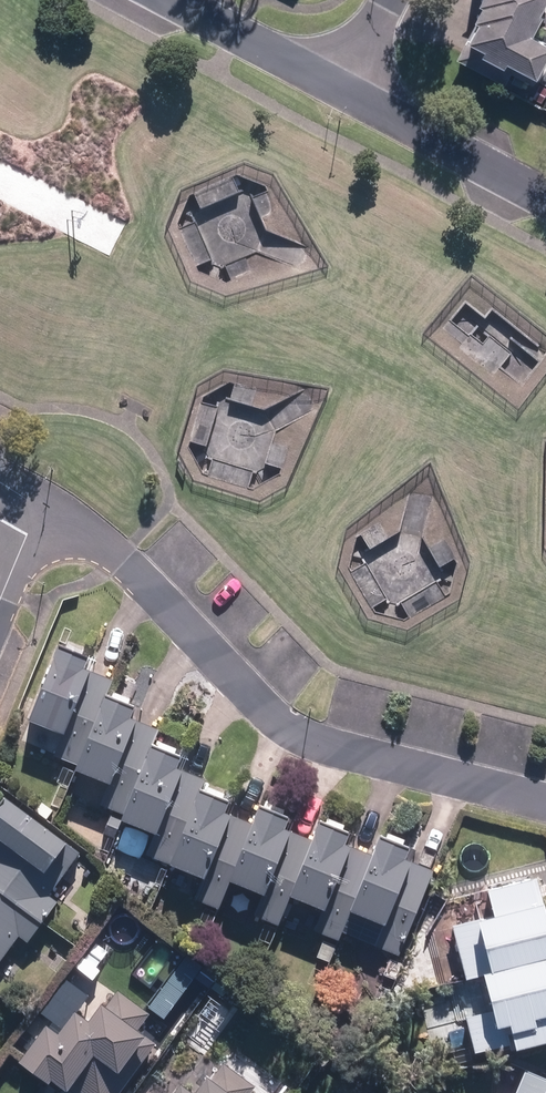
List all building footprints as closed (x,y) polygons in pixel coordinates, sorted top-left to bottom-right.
[(545,10),(545,0),(489,0),(460,57),(509,82),(522,57),(541,67),(545,56),(545,34),(536,29),(545,10)] [(296,266),(304,244),(266,228),(261,217),(279,211),(265,186),(237,174),(188,197),(178,226),(198,271),(226,283),(251,272),(245,257),(256,252),(296,266)] [(459,347),(495,375),(500,369),(521,385),(545,353),(545,351),(492,309),(485,319),(464,303),(444,329),(462,343),(459,347)] [(203,474),(253,488),(280,473),(287,447),(272,443),(274,430),(316,410),(302,390),(265,410),(252,406),(255,389),(230,382),(203,397),(189,447),(203,474)] [(347,566),(374,611),(405,620),(450,593),(457,562),(447,538),(430,546),(423,535),(431,498),(407,494),(399,532),(388,538),(377,522),(355,535),(347,566)] [(69,646),(39,717),(69,729),(59,755),(81,765),(117,679),(91,669),(96,657),(69,646)] [(114,695),(85,766),(115,778),(105,803),(127,812),(162,728),(137,718),(142,706),(114,695)] [(161,744),(132,816),(162,828),(151,854),(174,863),(209,778),(184,768),(189,756),(161,744)] [(209,789),(179,860),(209,872),(199,898),(221,908),(257,822),(231,812),(236,800),(209,789)] [(7,957),(26,931),(32,935),(57,900),(51,896),(66,874),(55,867),(73,842),(14,800),(0,819),(0,828),(6,833),(0,841),(0,952),(7,957)] [(267,806),(238,878),(268,890),(258,914),(281,923),(315,840),(290,829),(295,817),(267,806)] [(329,821),(300,892),(330,905),(319,931),(342,940),(377,854),(352,844),(357,832),(329,821)] [(390,836),(360,907),(390,920),(380,945),(402,955),(438,869),(412,859),(417,847),(390,836)] [(537,879),(499,890),(506,914),(491,918),(497,937),(465,946),(473,977),(498,970),(508,1008),(473,1017),(483,1050),(525,1039),(527,1047),(545,1041),(545,907),(544,907),(537,879)] [(27,1055),(80,1092),(121,1092),(159,1040),(141,1027),(152,1012),(122,990),(114,1002),(108,998),(96,1015),(82,1005),(66,1028),(53,1019),(27,1055)] [(257,1086),(225,1063),(217,1074),(214,1071),(201,1088),(189,1079),(179,1092),(252,1092),(257,1086)]
